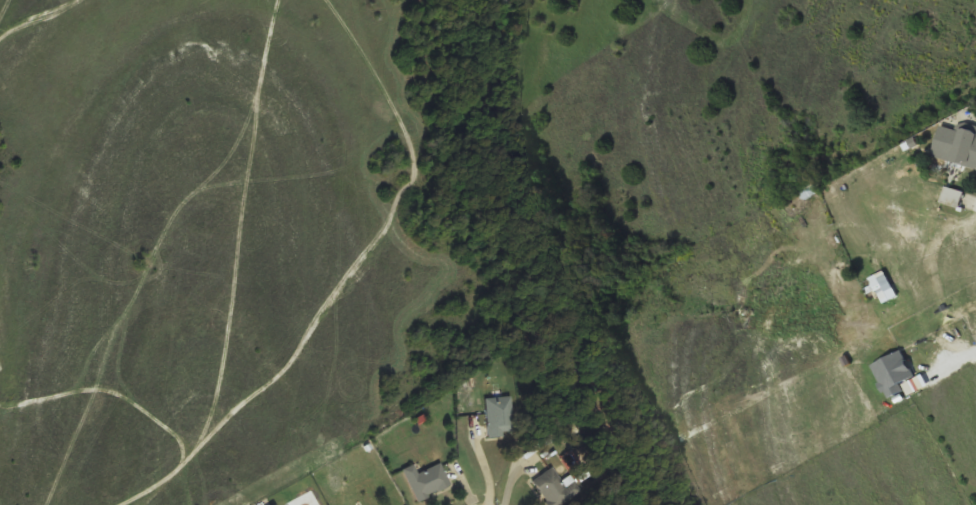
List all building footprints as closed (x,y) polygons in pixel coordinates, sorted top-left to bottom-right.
[(975,167),(975,132),(940,123),(932,155),(975,167)] [(962,203),(962,189),(944,188),(943,203),(962,203)] [(884,303),(898,295),(884,270),(869,278),(884,303)] [(874,363),(888,397),(905,390),(902,383),(916,376),(904,350),(874,363)] [(486,397),(487,435),(513,434),(512,396),(486,397)] [(441,462),(418,472),(414,464),(403,468),(418,500),(451,485),(441,462)] [(572,474),(562,480),(554,466),(533,479),(549,504),(561,504),(583,491),(572,474)]
